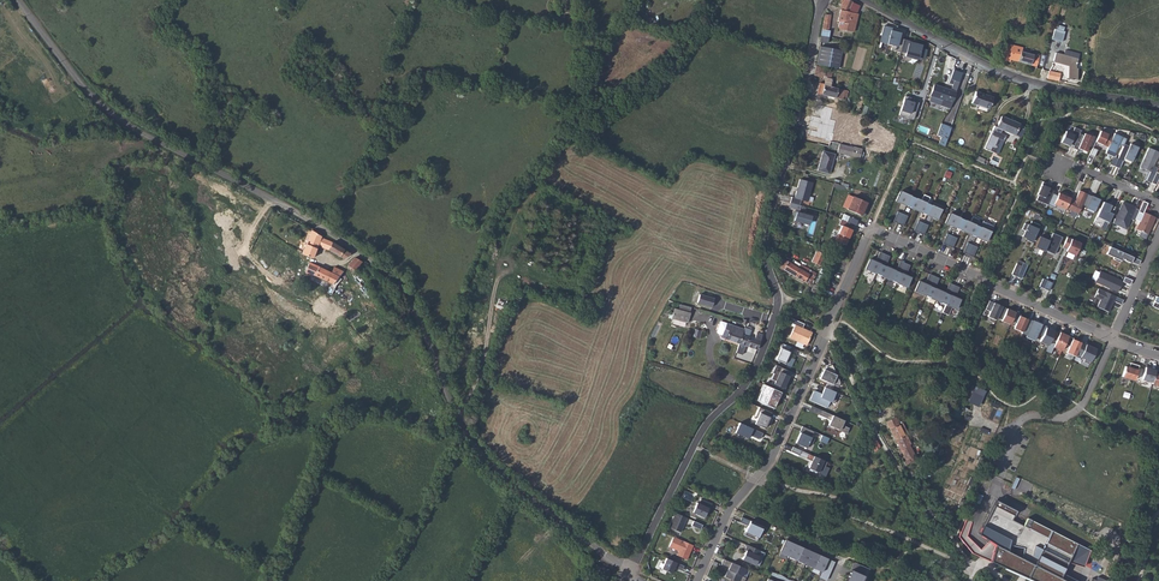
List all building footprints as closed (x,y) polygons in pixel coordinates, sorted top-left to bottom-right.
[(850,0),(842,0),(840,2),(843,4),(841,9),(838,21),(840,22),(839,28),(854,32),(859,14),(849,12),(854,2),(850,0)] [(644,15),(642,21),(650,23),(652,18),(644,15)] [(901,50),(905,38),(900,37),(901,32),(892,29),(892,27),(884,25),(880,41),(888,43),(888,41),(893,43),(893,44),(891,49),(901,51),(901,50)] [(1064,31),(1055,29),(1051,40),(1061,43),(1064,31)] [(822,35),(821,42),(828,43),(829,36),(822,35)] [(905,38),(901,50),(907,52),(906,55),(910,56),(911,55),(919,57),(919,56),(925,58),(927,49),(921,48),(922,44),(913,42),(913,43),(909,42),(910,40),(905,38)] [(1009,45),(1004,43),(999,56),(1005,58),(1005,60),(1010,62),(1011,60),(1038,66),(1040,56),(1022,52),(1022,48),(1009,45)] [(821,47),(818,65),(839,68),(842,51),(821,47)] [(1056,53),(1054,61),(1069,66),(1069,80),(1077,81),(1078,69),(1076,69),(1076,65),(1077,59),(1056,53)] [(817,66),(815,75),(826,78),(825,84),(820,83),(817,94),(843,100),(844,97),(848,98),(849,91),(831,87),(832,85),(834,85),(835,84),(835,82),(834,81),(833,81),(833,80),(831,79),(833,70),(817,66)] [(1050,72),(1048,79),(1059,81),(1060,74),(1050,72)] [(935,84),(931,96),(943,100),(941,105),(950,108),(956,92),(935,84)] [(975,92),(972,103),(977,105),(977,108),(988,112),(992,98),(975,92)] [(905,97),(900,116),(910,119),(910,118),(915,119),(919,103),(914,101),(914,103),(910,102),(911,98),(905,97)] [(833,108),(816,104),(814,113),(821,115),(820,118),(811,116),(809,126),(817,128),(816,131),(811,130),(809,136),(826,140),(828,133),(833,134),(836,121),(830,119),(833,108)] [(1002,116),(997,127),(1002,129),(1015,135),(1019,124),(1002,116)] [(942,137),(939,143),(946,146),(952,127),(942,124),(938,135),(942,137)] [(1000,132),(1002,129),(997,127),(995,126),(984,149),(994,153),(997,147),(995,146),(998,138),(1004,140),(1006,135),(1000,132)] [(1070,144),(1074,146),(1079,134),(1081,130),(1074,127),(1071,134),(1066,131),(1061,142),(1069,146),(1070,144)] [(1100,131),(1095,142),(1108,147),(1113,136),(1100,131)] [(1079,134),(1073,148),(1077,150),(1078,148),(1086,152),(1093,137),(1084,133),(1083,135),(1079,134)] [(1113,136),(1108,147),(1105,153),(1113,157),(1119,144),(1121,145),(1125,138),(1114,133),(1113,136)] [(840,143),(838,152),(860,158),(862,149),(840,143)] [(1124,144),(1114,166),(1119,168),(1123,160),(1121,160),(1123,156),(1124,157),(1123,158),(1124,158),(1131,162),(1138,147),(1130,143),(1129,146),(1124,144)] [(1151,183),(1156,172),(1158,167),(1153,165),(1158,152),(1149,147),(1140,167),(1148,171),(1149,169),(1151,170),(1150,172),(1146,180),(1151,183)] [(1089,155),(1094,157),(1097,150),(1093,148),(1089,155)] [(823,152),(818,171),(829,174),(834,155),(823,152)] [(976,160),(987,165),(989,161),(978,156),(976,160)] [(943,179),(948,181),(952,172),(947,170),(943,179)] [(1151,183),(1156,185),(1158,178),(1158,173),(1156,172),(1151,183)] [(813,182),(799,178),(795,197),(792,196),(790,202),(800,205),(801,200),(807,202),(813,182)] [(1048,183),(1043,181),(1037,194),(1039,195),(1037,200),(1047,204),(1053,193),(1054,190),(1047,186),(1048,183)] [(1066,207),(1079,212),(1082,205),(1087,194),(1079,190),(1074,202),(1069,200),(1066,207)] [(900,191),(896,201),(906,205),(911,196),(900,191)] [(1055,208),(1056,205),(1065,209),(1066,207),(1069,200),(1070,198),(1059,192),(1057,195),(1053,193),(1047,204),(1055,208)] [(921,200),(917,210),(927,214),(931,205),(925,202),(927,196),(924,194),(921,200)] [(1099,199),(1087,194),(1082,205),(1085,206),(1083,210),(1093,214),(1099,199)] [(906,205),(917,210),(921,200),(911,196),(906,205)] [(848,209),(861,215),(865,206),(867,203),(853,197),(848,209)] [(1143,201),(1138,199),(1134,207),(1139,210),(1143,201)] [(1147,203),(1143,201),(1139,210),(1138,212),(1143,214),(1143,212),(1147,203)] [(1094,221),(1102,225),(1104,221),(1108,223),(1115,206),(1111,204),(1111,205),(1103,202),(1094,221)] [(1138,212),(1139,210),(1134,207),(1122,202),(1113,223),(1125,228),(1130,218),(1134,220),(1138,212)] [(927,214),(937,219),(941,209),(931,205),(927,214)] [(952,208),(950,211),(960,216),(962,212),(952,208)] [(809,224),(811,215),(797,211),(794,220),(809,224)] [(986,241),(990,231),(950,213),(945,223),(986,241)] [(1155,217),(1145,213),(1142,221),(1140,220),(1136,229),(1147,234),(1155,217)] [(906,219),(896,214),(893,221),(903,225),(906,219)] [(849,223),(856,226),(858,220),(849,216),(847,222),(849,223)] [(835,240),(846,245),(849,238),(848,238),(852,230),(847,228),(849,223),(847,222),(841,219),(839,224),(842,225),(835,240)] [(1025,239),(1032,242),(1040,225),(1031,221),(1029,225),(1025,223),(1022,229),(1025,230),(1022,236),(1026,238),(1025,239)] [(927,228),(917,223),(914,230),(924,235),(927,228)] [(310,234),(302,253),(302,254),(312,258),(318,245),(328,249),(331,242),(321,237),(321,236),(308,229),(307,233),(310,234)] [(1054,254),(1062,237),(1053,232),(1049,240),(1045,250),(1054,254)] [(956,241),(946,236),(943,243),(952,248),(956,241)] [(1049,240),(1040,236),(1035,247),(1044,251),(1045,250),(1049,240)] [(1080,243),(1067,237),(1063,246),(1067,248),(1066,249),(1066,251),(1075,255),(1080,243)] [(331,242),(328,249),(335,254),(342,258),(344,260),(349,254),(331,242)] [(976,250),(966,245),(963,252),(973,257),(976,250)] [(1141,260),(1109,246),(1106,254),(1113,257),(1113,259),(1120,262),(1122,257),(1124,258),(1124,259),(1131,262),(1131,261),(1139,265),(1141,260)] [(819,251),(815,249),(810,260),(818,264),(823,253),(819,251)] [(880,251),(877,258),(887,263),(890,256),(880,251)] [(354,257),(347,265),(354,269),(362,261),(354,257)] [(870,259),(866,268),(907,287),(911,277),(906,275),(907,272),(897,267),(896,270),(886,266),(887,263),(877,258),(875,261),(870,259)] [(784,259),(779,266),(805,282),(809,274),(784,259)] [(900,260),(897,267),(907,272),(910,265),(900,260)] [(1012,274),(1016,276),(1021,265),(1017,263),(1012,274)] [(1021,265),(1016,276),(1021,278),(1027,265),(1022,263),(1021,265)] [(307,264),(305,270),(306,271),(306,273),(306,275),(308,276),(310,275),(311,273),(332,283),(338,276),(343,270),(339,267),(334,274),(318,267),(317,268),(307,264)] [(277,265),(274,271),(290,281),(294,275),(290,273),(277,265)] [(1095,280),(1099,272),(1095,270),(1091,278),(1095,280)] [(1117,291),(1122,281),(1100,271),(1095,281),(1117,291)] [(929,273),(926,280),(936,285),(939,278),(929,273)] [(1132,280),(1124,276),(1122,281),(1130,284),(1132,280)] [(1043,278),(1039,286),(1044,288),(1048,280),(1043,278)] [(919,281),(915,291),(956,309),(960,299),(955,297),(956,294),(946,289),(945,292),(935,288),(936,285),(926,280),(925,283),(919,281)] [(1052,282),(1048,280),(1044,288),(1049,291),(1052,282)] [(950,282),(946,289),(956,294),(959,287),(950,282)] [(1123,299),(1098,288),(1094,297),(1100,299),(1097,306),(1108,312),(1113,301),(1121,304),(1123,299)] [(700,295),(697,304),(712,308),(714,299),(700,295)] [(988,316),(996,320),(997,317),(1002,306),(989,301),(986,309),(990,311),(988,316)] [(682,305),(680,310),(691,314),(692,308),(682,305)] [(1015,312),(1002,306),(997,317),(1002,319),(1001,320),(1010,324),(1011,321),(1015,312)] [(691,314),(680,310),(677,309),(675,313),(671,312),(669,321),(687,327),(692,314),(691,314)] [(1014,328),(1022,332),(1028,319),(1020,316),(1020,314),(1015,312),(1011,321),(1016,323),(1014,328)] [(1021,333),(1035,339),(1037,334),(1042,324),(1028,318),(1028,319),(1022,332),(1021,333)] [(790,337),(807,345),(812,333),(806,330),(805,331),(803,330),(803,328),(805,324),(794,319),(792,324),(795,325),(790,337)] [(726,340),(739,344),(744,330),(744,329),(720,321),(717,332),(718,335),(727,338),(726,340)] [(1037,334),(1042,336),(1040,341),(1048,345),(1051,338),(1054,331),(1046,328),(1047,326),(1042,324),(1037,334)] [(672,326),(667,346),(676,348),(681,328),(672,326)] [(744,330),(739,344),(757,350),(763,335),(757,333),(754,339),(749,337),(751,333),(744,330)] [(1065,344),(1068,336),(1055,330),(1054,331),(1051,338),(1056,340),(1053,347),(1062,350),(1065,344)] [(1067,352),(1075,356),(1076,355),(1081,343),(1073,339),(1073,338),(1068,336),(1065,344),(1069,346),(1067,352)] [(1084,361),(1089,364),(1096,349),(1090,346),(1089,348),(1085,346),(1086,344),(1082,342),(1081,343),(1076,355),(1085,359),(1084,361)] [(791,347),(783,344),(776,359),(779,361),(780,359),(786,361),(788,362),(792,353),(789,351),(791,347)] [(1134,380),(1139,366),(1134,364),(1132,368),(1128,367),(1125,366),(1122,376),(1134,380)] [(791,372),(776,365),(773,373),(774,373),(772,379),(776,381),(774,384),(785,389),(788,381),(787,381),(786,380),(787,378),(788,378),(789,376),(791,372)] [(823,372),(820,379),(839,387),(842,384),(833,366),(827,369),(826,372),(826,373),(823,372)] [(1152,382),(1155,370),(1145,367),(1142,379),(1152,382)] [(762,389),(779,397),(781,392),(763,384),(756,400),(765,404),(768,396),(761,393),(762,389)] [(986,391),(975,386),(967,402),(978,407),(986,391)] [(835,403),(839,393),(825,387),(822,394),(814,391),(810,400),(827,408),(830,401),(835,403)] [(765,404),(774,408),(779,397),(762,389),(761,393),(768,396),(765,404)] [(755,417),(757,418),(754,424),(765,428),(766,426),(768,427),(771,421),(769,420),(772,412),(760,407),(755,417)] [(844,420),(822,410),(820,415),(831,420),(828,427),(834,430),(835,428),(847,433),(849,428),(842,425),(844,420)] [(895,417),(887,422),(906,460),(903,462),(906,466),(913,462),(913,460),(914,459),(913,457),(915,456),(909,445),(911,445),(906,436),(908,434),(906,430),(903,424),(900,426),(895,417)] [(763,433),(740,423),(735,433),(748,438),(750,434),(751,432),(753,433),(753,435),(760,439),(763,433)] [(814,431),(802,426),(799,432),(800,433),(796,443),(806,448),(809,442),(812,444),(815,439),(811,437),(814,431)] [(875,435),(871,443),(875,452),(881,447),(875,435)] [(801,450),(793,447),(791,452),(799,455),(801,450)] [(827,462),(809,454),(806,458),(812,461),(809,468),(819,472),(820,468),(824,470),(827,462)] [(712,504),(701,499),(699,503),(697,503),(693,512),(704,517),(708,508),(710,509),(712,504)] [(995,545),(990,560),(1036,580),(1079,580),(1063,572),(1068,562),(1083,567),(1089,549),(1026,517),(1022,525),(1012,520),(1017,510),(995,500),(978,534),(988,541),(995,545)] [(687,518),(675,512),(668,527),(680,532),(687,518)] [(763,526),(742,517),(740,522),(748,525),(745,532),(746,532),(744,535),(757,541),(758,537),(759,537),(763,526)] [(701,528),(703,523),(688,518),(687,523),(701,528)] [(967,537),(973,521),(967,520),(959,536),(972,553),(990,560),(995,545),(988,541),(980,549),(967,537)] [(693,545),(674,536),(669,547),(678,551),(677,555),(687,560),(693,545)] [(821,572),(827,559),(785,540),(780,551),(785,553),(784,555),(788,557),(789,555),(793,557),(792,559),(796,560),(797,559),(801,561),(801,562),(805,564),(805,562),(809,564),(809,566),(813,568),(814,566),(818,568),(817,570),(821,572)] [(765,553),(748,545),(745,550),(746,551),(742,559),(759,567),(765,553)] [(684,566),(666,558),(662,569),(672,573),(674,567),(682,570),(684,566)] [(724,559),(721,564),(729,568),(725,577),(735,580),(745,580),(746,578),(742,576),(745,568),(724,559)] [(827,559),(821,572),(819,577),(826,580),(834,562),(827,559)] [(870,569),(854,562),(851,570),(867,577),(870,569)] [(851,570),(846,580),(865,580),(867,577),(851,570)]
